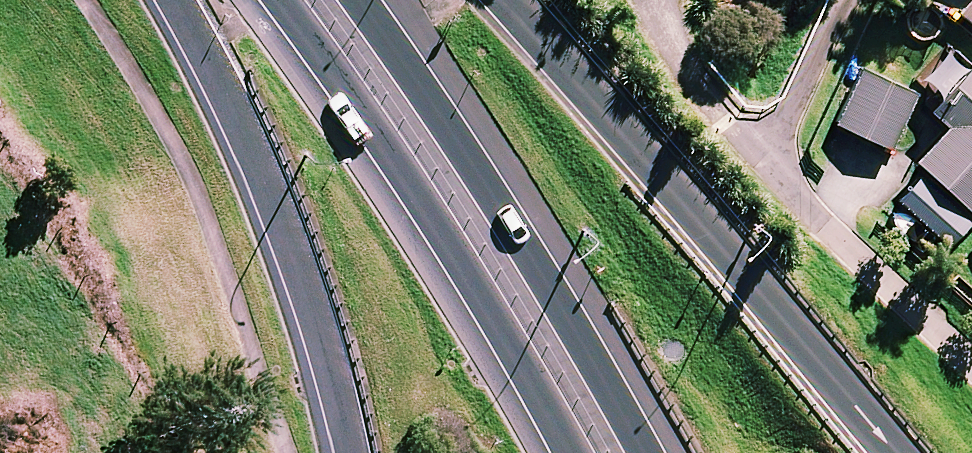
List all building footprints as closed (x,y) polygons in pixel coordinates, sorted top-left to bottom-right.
[(961,9),(971,16),(971,0),(968,0),(961,9)] [(965,66),(945,48),(914,82),(952,116),(918,153),(971,202),(971,59),(965,66)] [(919,87),(864,61),(837,116),(893,142),(919,87)] [(921,174),(898,196),(948,245),(970,223),(921,174)]
